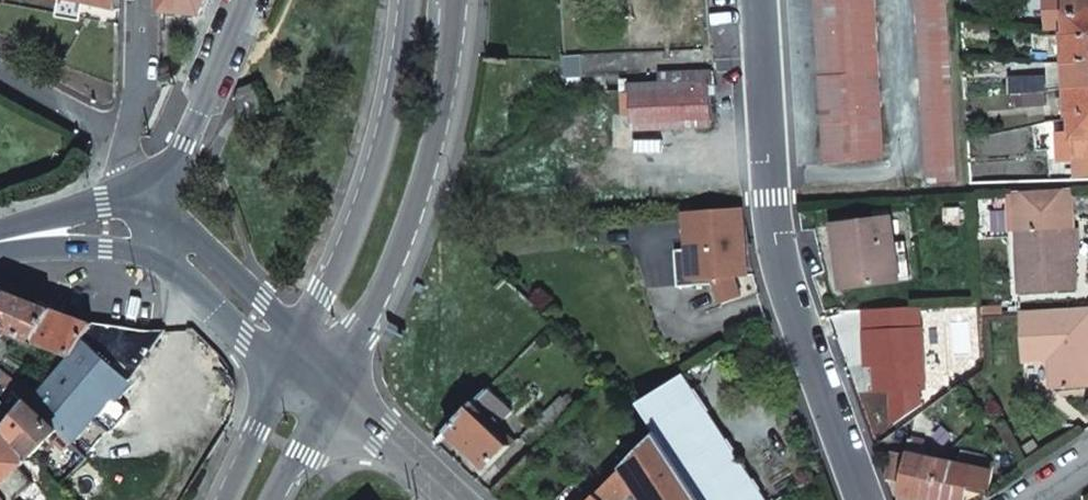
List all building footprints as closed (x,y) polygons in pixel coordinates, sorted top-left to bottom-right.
[(115,10),(115,0),(69,0),(115,10)] [(162,12),(203,15),(209,0),(163,0),(162,12)] [(824,163),(829,162),(819,0),(815,0),(824,163)] [(874,0),(819,0),(829,162),(884,159),(874,0)] [(1066,34),(1064,34),(1064,36),(1065,60),(1069,117),(1071,117),(1072,129),(1074,159),(1087,158),(1087,0),(1064,0),(1066,34)] [(1065,60),(1064,36),(1047,37),(1048,62),(1065,60)] [(712,84),(711,71),(687,72),(687,82),(621,85),(622,93),(631,93),(634,130),(711,127),(708,85),(712,84)] [(1047,75),(1009,76),(1009,95),(1012,95),(1045,92),(1047,92),(1047,75)] [(1045,92),(1012,95),(1014,108),(1046,105),(1045,92)] [(1072,129),(1058,130),(1059,160),(1074,159),(1072,129)] [(1074,159),(1074,176),(1087,175),(1087,164),(1087,163),(1087,158),(1074,159)] [(1076,289),(1074,255),(1066,255),(1064,229),(1072,228),(1070,188),(1014,191),(1020,293),(1076,289)] [(748,275),(742,208),(684,211),(687,250),(691,249),(693,279),(713,278),(722,303),(742,296),(738,282),(736,276),(748,275)] [(879,219),(832,224),(841,289),(888,284),(882,245),(879,219)] [(1064,229),(1066,255),(1074,255),(1072,228),(1064,229)] [(893,244),(882,245),(888,284),(899,282),(893,244)] [(73,355),(83,338),(92,322),(62,311),(32,299),(0,287),(0,328),(73,355)] [(1022,314),(1024,357),(1050,355),(1050,361),(1024,363),(1026,390),(1087,386),(1087,310),(1022,314)] [(163,329),(92,322),(83,338),(127,379),(132,374),(163,332),(163,329)] [(919,328),(864,331),(866,366),(874,365),(875,392),(923,389),(919,328)] [(56,431),(69,443),(127,379),(83,338),(73,355),(27,406),(56,431)] [(874,365),(866,366),(867,392),(875,392),(874,365)] [(12,392),(17,386),(4,374),(0,378),(0,382),(12,392)] [(623,468),(634,484),(644,499),(763,499),(682,375),(639,403),(658,433),(623,468)] [(978,401),(965,381),(956,387),(969,407),(978,401)] [(512,411),(489,389),(471,408),(493,429),(512,411)] [(7,428),(30,457),(56,431),(27,406),(7,428)] [(493,429),(471,408),(448,432),(488,469),(512,446),(493,429)] [(998,431),(988,417),(981,423),(990,436),(998,431)] [(30,457),(7,428),(0,435),(0,436),(0,485),(30,457)] [(940,461),(938,460),(920,456),(924,441),(910,438),(907,453),(891,450),(886,477),(902,481),(899,493),(930,499),(932,499),(940,461)] [(974,462),(976,455),(962,451),(958,464),(940,461),(932,499),(966,499),(968,490),(974,462)] [(976,455),(974,462),(968,490),(986,494),(992,466),(976,455)] [(634,484),(623,468),(592,499),(621,499),(634,484)]
